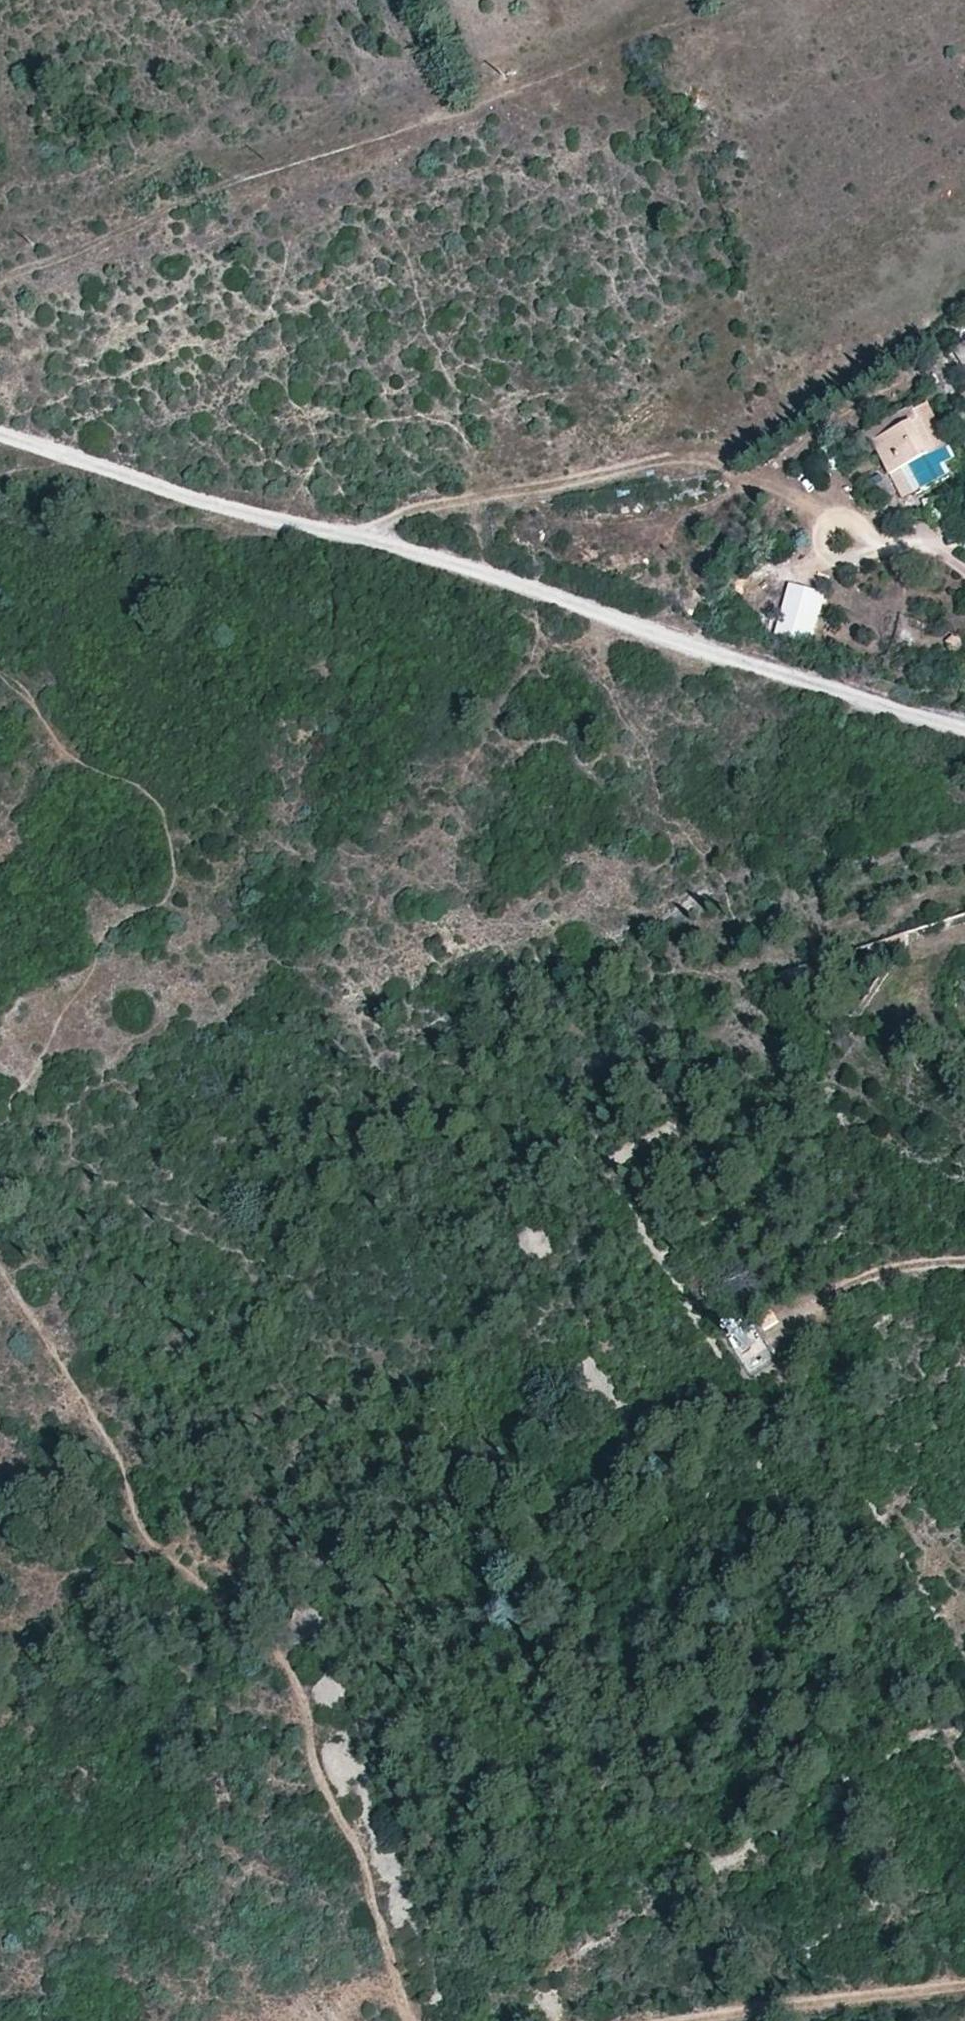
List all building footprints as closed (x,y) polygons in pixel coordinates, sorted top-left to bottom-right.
[(951,353),(964,374),(964,344),(951,353)] [(955,459),(928,405),(916,411),(915,409),(859,437),(865,448),(875,442),(904,499),(916,493),(908,479),(913,476),(920,491),(949,476),(944,464),(955,459)] [(813,618),(821,597),(789,585),(782,605),(791,609),(781,633),(795,638),(804,614),(813,618)] [(909,941),(906,933),(886,939),(888,948),(909,941)] [(779,1321),(773,1311),(758,1320),(765,1330),(779,1321)] [(754,1324),(728,1338),(748,1375),(774,1361),(754,1324)]
